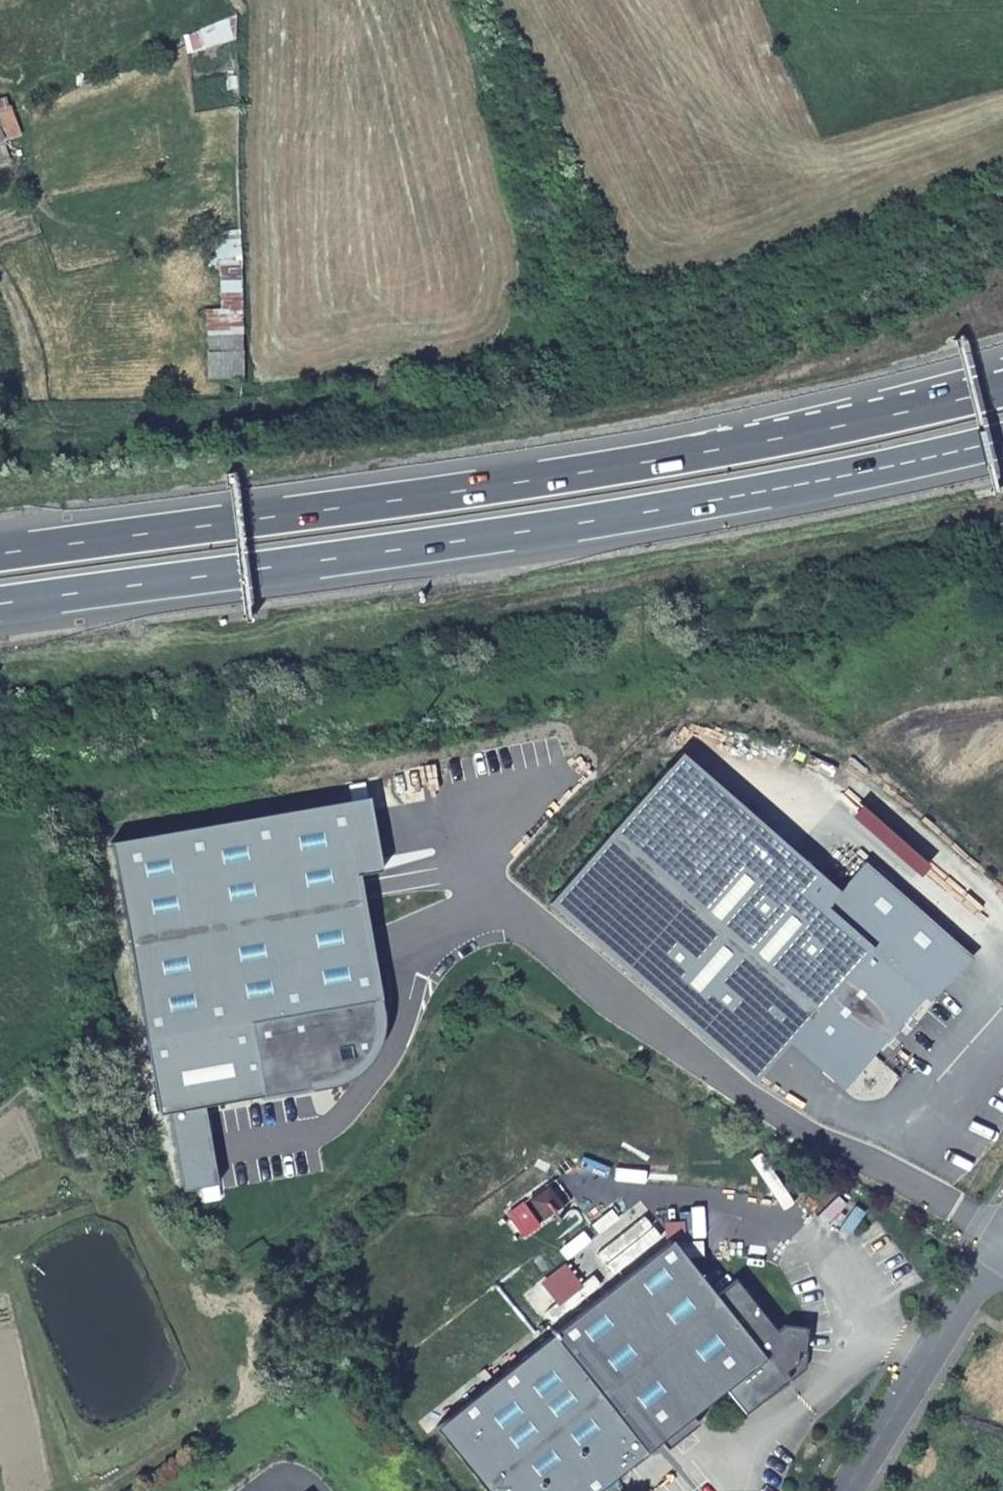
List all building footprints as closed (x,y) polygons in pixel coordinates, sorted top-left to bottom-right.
[(814,889),(826,876),(686,750),(553,899),(637,975),(758,842),(814,889)] [(454,786),(122,841),(169,1112),(337,1082),(325,1011),(388,1001),(371,899),(393,895),(388,863),(391,862),(385,833),(460,820),(454,786)] [(797,1033),(844,1075),(922,988),(927,992),(967,948),(867,860),(843,889),(826,876),(814,889),(758,842),(637,975),(733,1059),(774,1014),(797,1033)] [(390,1012),(388,1001),(325,1011),(337,1082),(348,1080),(360,1075),(371,1067),(379,1058),(386,1046),(390,1033),(391,1021),(390,1012)] [(797,1033),(774,1014),(733,1059),(756,1079),(797,1033)] [(437,1423),(489,1490),(590,1490),(728,1389),(744,1412),(746,1411),(790,1377),(785,1371),(797,1363),(800,1350),(806,1351),(808,1326),(786,1323),(785,1330),(778,1329),(737,1277),(718,1292),(673,1235),(437,1423)]
